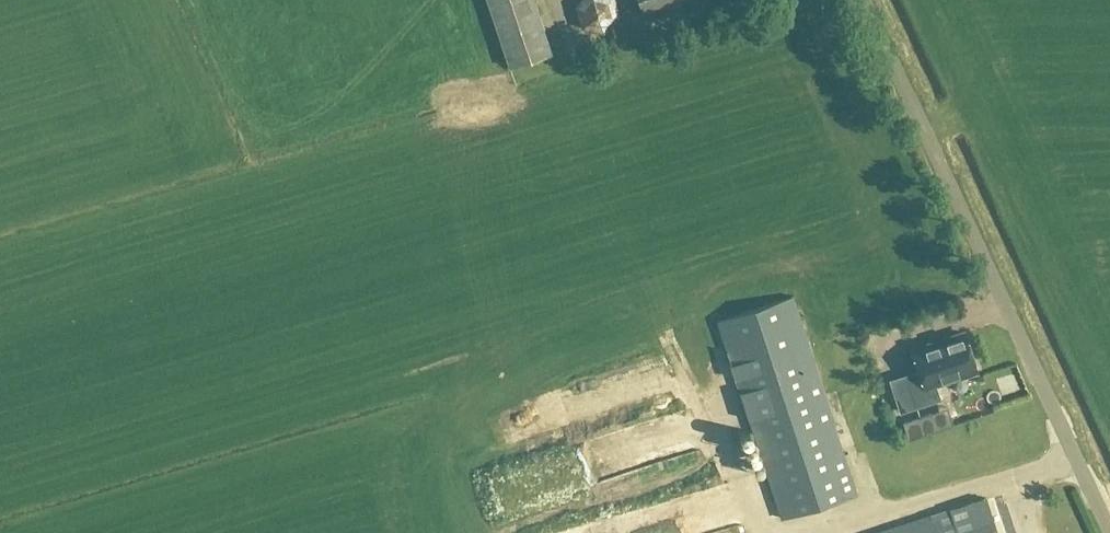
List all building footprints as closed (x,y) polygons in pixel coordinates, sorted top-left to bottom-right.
[(509,65),(550,52),(533,0),(487,0),(509,65)] [(576,6),(582,27),(603,32),(618,17),(614,0),(581,0),(576,6)] [(646,19),(693,0),(639,0),(646,19)] [(713,19),(753,3),(752,0),(719,0),(707,5),(713,19)] [(856,494),(792,297),(717,321),(781,518),(856,494)] [(920,376),(905,381),(914,408),(940,400),(935,385),(976,371),(964,334),(912,350),(920,376)] [(952,413),(925,425),(930,436),(957,425),(952,413)] [(985,499),(879,532),(996,532),(985,499)]
